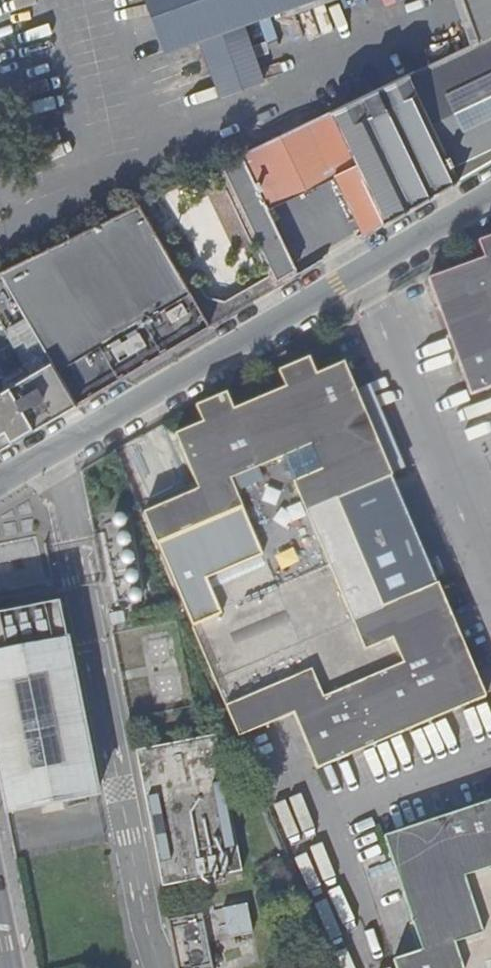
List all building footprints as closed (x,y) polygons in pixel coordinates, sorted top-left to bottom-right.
[(314,0),(142,0),(152,30),(157,28),(166,53),(314,0)] [(360,236),(490,161),(490,37),(243,156),(267,210),(333,175),(360,236)] [(274,281),(276,280),(294,269),(267,210),(243,156),(222,166),(274,281)] [(212,338),(149,202),(142,203),(5,265),(50,364),(0,387),(0,434),(212,338)] [(482,259),(490,256),(490,237),(476,243),(482,259)] [(482,259),(426,280),(469,395),(490,388),(490,256),(482,259)] [(52,359),(28,315),(5,327),(22,360),(0,372),(0,386),(52,359)] [(285,388),(317,374),(309,357),(278,371),(285,388)] [(199,489),(143,513),(238,735),(294,712),(318,767),(487,696),(438,582),(383,605),(338,500),(393,476),(344,362),(317,374),(285,388),(234,409),(202,423),(175,435),(199,489)] [(195,407),(202,423),(234,409),(226,393),(195,407)] [(5,813),(95,795),(59,604),(0,616),(0,789),(5,813)] [(161,888),(242,872),(211,738),(134,753),(161,888)] [(399,967),(490,967),(490,800),(388,835),(424,947),(395,956),(399,967)] [(251,901),(210,907),(215,937),(255,931),(251,901)] [(201,914),(168,921),(176,967),(211,967),(201,914)]
